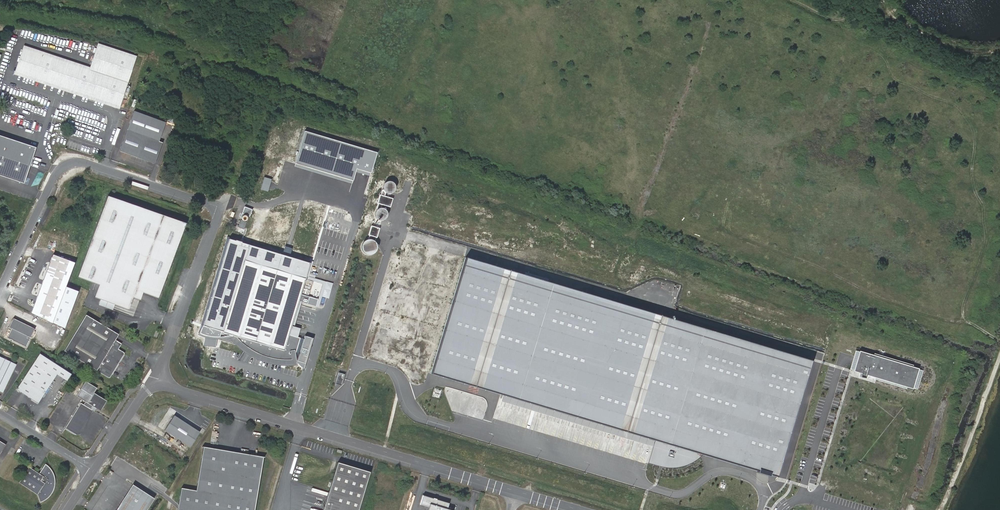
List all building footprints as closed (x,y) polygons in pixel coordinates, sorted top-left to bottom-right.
[(120,108),(137,56),(99,44),(91,67),(25,46),(16,74),(120,108)] [(156,164),(163,143),(161,142),(168,122),(135,110),(120,151),(156,164)] [(377,153),(305,131),(296,162),(354,180),(358,169),(371,174),(377,153)] [(0,136),(0,174),(26,183),(37,148),(0,136)] [(390,194),(393,193),(395,192),(396,191),(397,189),(397,187),(397,185),(396,183),(394,181),(392,181),(390,181),(388,181),(386,183),(385,184),(384,186),(384,188),(385,190),(386,192),(388,193),(390,194)] [(385,190),(384,188),(378,208),(379,209),(381,209),(383,209),(384,205),(392,207),(394,199),(386,196),(386,192),(385,190)] [(160,297),(186,223),(109,194),(79,276),(100,284),(96,297),(102,299),(113,303),(130,309),(135,297),(142,299),(144,292),(160,297)] [(382,222),(384,222),(386,221),(387,219),(388,217),(389,215),(388,213),(387,211),(385,209),(383,209),(381,209),(379,209),(377,211),(376,212),(375,214),(376,217),(376,219),(378,220),(380,221),(382,222)] [(243,229),(246,222),(241,219),(237,226),(243,229)] [(380,229),(372,227),(368,240),(370,240),(372,240),(375,242),(376,243),(380,229)] [(205,338),(217,339),(229,336),(235,344),(242,350),(248,354),(255,358),(263,361),(271,363),(278,365),(287,365),(297,364),(296,353),(300,338),(290,335),(308,276),(312,263),(228,238),(203,324),(197,334),(205,338)] [(367,255),(369,255),(372,255),(374,254),(376,252),(377,250),(378,248),(377,246),(376,243),(375,242),(372,240),(370,240),(368,240),(366,241),(364,243),(363,244),(363,246),(362,248),(363,250),(364,252),(365,254),(367,255)] [(418,278),(421,255),(414,254),(414,251),(403,249),(403,246),(397,245),(396,253),(388,252),(386,274),(418,278)] [(68,286),(76,263),(54,254),(33,313),(66,329),(80,292),(68,286)] [(813,359),(466,256),(431,372),(656,439),(649,462),(666,467),(670,467),(676,467),(683,466),(689,464),(694,462),(699,459),(705,454),(778,475),(813,359)] [(111,308),(113,303),(102,299),(100,304),(111,308)] [(117,334),(84,315),(63,351),(109,378),(124,352),(118,348),(121,343),(114,339),(117,334)] [(26,346),(35,328),(13,318),(9,327),(11,328),(7,337),(26,346)] [(918,369),(859,351),(853,371),(912,389),(918,369)] [(16,364),(0,356),(0,392),(3,393),(16,364)] [(38,357),(17,390),(38,403),(59,371),(38,357)] [(345,374),(339,372),(336,383),(342,385),(345,374)] [(87,423),(92,411),(91,410),(93,407),(101,412),(107,402),(94,394),(98,389),(86,382),(77,397),(88,404),(87,407),(81,404),(66,429),(76,436),(78,435),(81,434),(83,432),(84,430),(87,423)] [(59,403),(64,406),(67,401),(62,398),(59,403)] [(199,432),(174,415),(164,430),(190,447),(199,432)] [(266,459),(206,448),(198,492),(183,489),(179,509),(256,509),(266,459)] [(339,461),(324,509),(359,509),(371,471),(339,461)] [(55,484),(55,481),(55,478),(54,475),(53,473),(52,470),(50,468),(48,466),(46,464),(40,474),(30,468),(20,483),(39,494),(41,502),(44,500),(46,499),(49,497),(51,495),(52,492),(54,490),(55,487),(55,484)] [(116,509),(147,509),(155,499),(134,484),(116,509)] [(424,494),(422,503),(430,505),(428,509),(454,509),(448,507),(450,501),(424,494)]
